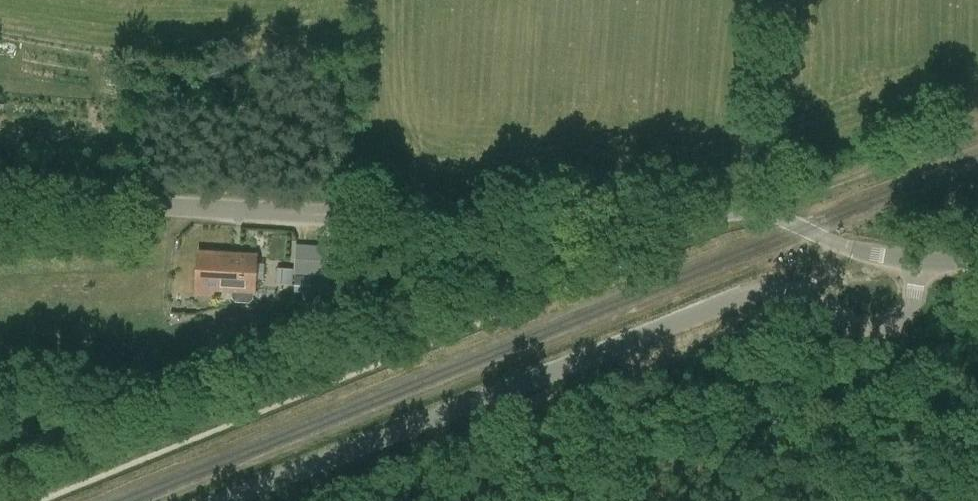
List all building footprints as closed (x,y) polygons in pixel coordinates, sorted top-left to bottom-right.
[(296,244),(294,273),(328,275),(329,246),(296,244)] [(236,292),(238,256),(198,253),(195,295),(213,296),(214,291),(232,292),(236,292)] [(232,292),(232,298),(235,303),(249,304),(253,300),(254,293),(255,293),(256,278),(263,279),(265,263),(257,263),(257,257),(238,256),(236,292),(232,292)] [(296,275),(294,295),(326,297),(326,294),(344,295),(345,278),(296,275)]
